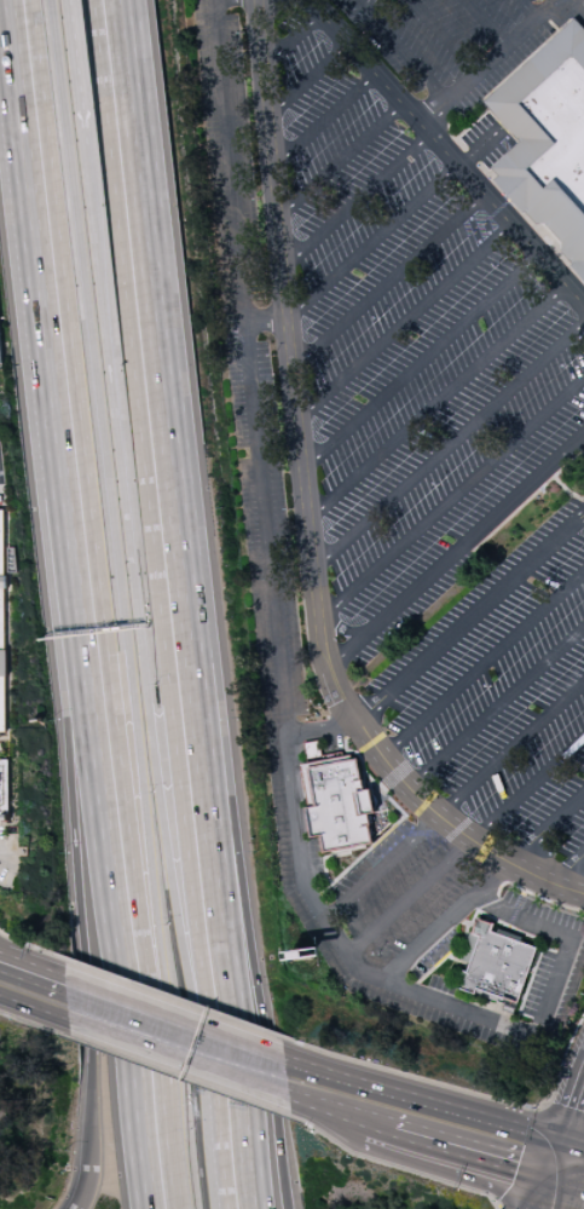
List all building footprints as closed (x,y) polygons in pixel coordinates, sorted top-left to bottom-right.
[(580,16),(583,20),(583,270),(490,173),(521,143),(505,128),(485,106),(580,16)] [(12,735),(0,735),(0,511),(7,511),(12,735)] [(301,765),(357,756),(363,793),(372,791),(376,814),(368,816),(372,847),(322,856),(318,834),(307,835),(302,808),(308,807),(301,765)] [(8,823),(0,823),(0,762),(15,762),(16,817),(8,818),(8,823)] [(484,929),(538,949),(515,1011),(462,991),(484,929)]
